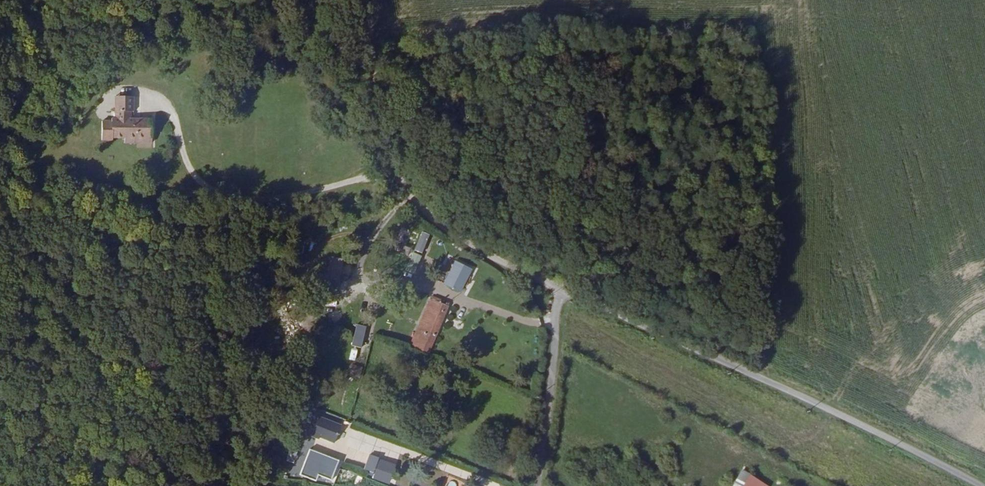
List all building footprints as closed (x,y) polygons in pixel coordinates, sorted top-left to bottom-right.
[(135,97),(115,97),(115,116),(119,118),(125,125),(133,118),(133,113),(135,113),(135,97)] [(154,143),(154,118),(133,118),(125,125),(119,118),(112,118),(112,121),(103,121),(103,141),(114,141),(114,139),(125,139),(125,143),(154,143)] [(399,241),(409,244),(412,232),(402,229),(399,241)] [(423,232),(421,238),(431,243),(433,237),(423,232)] [(399,244),(397,252),(409,256),(411,248),(399,244)] [(331,257),(323,288),(338,291),(345,260),(331,257)] [(463,293),(473,269),(455,261),(444,285),(463,293)] [(407,267),(391,263),(390,270),(404,274),(407,267)] [(443,329),(426,322),(407,371),(423,378),(424,378),(443,329)] [(341,340),(337,361),(347,363),(351,342),(341,340)] [(353,365),(350,378),(360,380),(363,367),(353,365)] [(320,416),(312,436),(336,445),(343,425),(320,416)] [(338,457),(340,451),(320,443),(317,449),(338,457)] [(320,475),(333,481),(341,461),(312,449),(301,475),(317,482),(320,475)] [(290,452),(287,462),(295,464),(298,453),(290,452)] [(366,471),(375,473),(374,480),(391,484),(396,462),(368,457),(366,471)] [(752,472),(742,468),(736,485),(738,485),(747,485),(752,472)]
